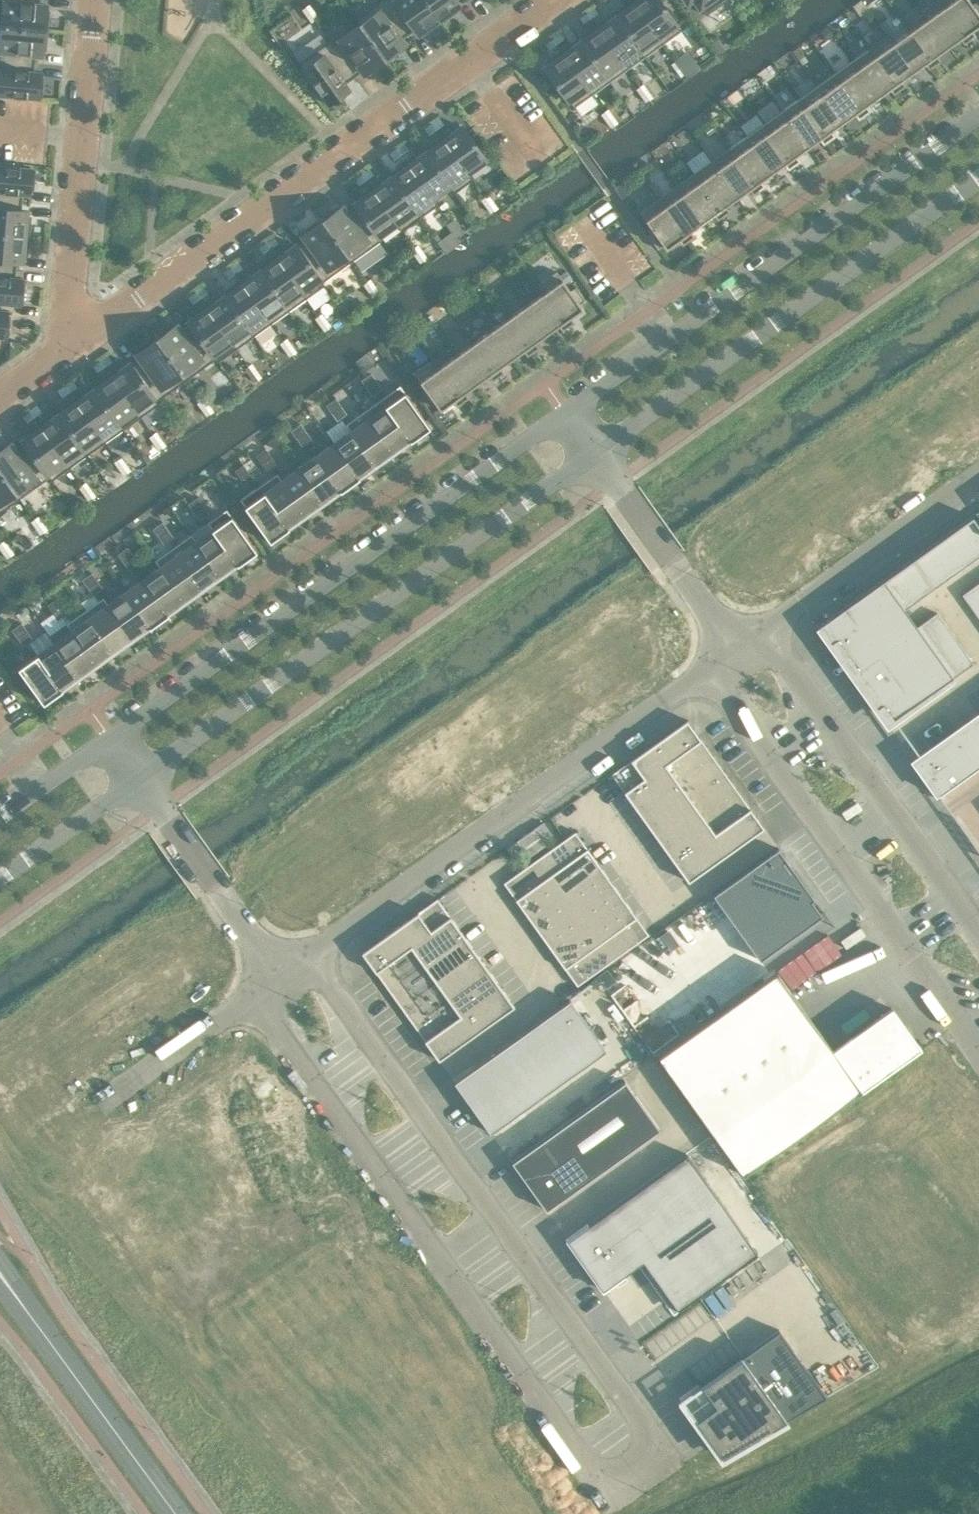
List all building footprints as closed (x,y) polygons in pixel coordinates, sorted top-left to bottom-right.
[(46,5),(39,4),(39,0),(0,0),(0,27),(2,27),(48,30),(49,16),(45,16),(46,5)] [(384,0),(380,0),(354,18),(359,25),(386,61),(398,53),(396,50),(404,44),(400,38),(407,33),(384,0)] [(425,0),(384,0),(407,33),(414,28),(418,34),(427,28),(429,30),(441,22),(425,0)] [(441,22),(452,14),(450,11),(459,5),(456,0),(425,0),(441,22)] [(631,0),(622,7),(624,9),(616,15),(645,56),(662,44),(631,0)] [(669,7),(666,9),(661,2),(659,0),(631,0),(662,44),(681,31),(674,21),(677,19),(669,7)] [(706,15),(726,0),(695,0),(706,15)] [(921,10),(927,18),(948,46),(960,38),(964,43),(970,39),(942,0),(935,0),(921,10)] [(970,39),(976,35),(972,29),(978,24),(978,13),(973,4),(970,0),(942,0),(970,39)] [(867,9),(861,1),(855,6),(860,14),(867,9)] [(314,11),(309,4),(303,9),(307,16),(314,11)] [(318,17),(314,11),(307,16),(312,22),(318,17)] [(645,56),(616,15),(607,21),(605,18),(596,25),(627,69),(645,56)] [(927,18),(910,30),(935,64),(941,60),(936,54),(948,46),(927,18)] [(386,61),(359,25),(333,43),(331,40),(328,41),(353,76),(361,70),(364,73),(373,66),(375,69),(386,61)] [(627,69),(596,25),(587,32),(589,34),(580,40),(609,81),(627,69)] [(43,44),(46,44),(48,30),(2,27),(0,51),(0,59),(34,62),(35,54),(42,55),(43,44)] [(833,35),(827,27),(821,31),(827,39),(833,35)] [(910,30),(893,42),(913,71),(925,63),(929,69),(935,64),(910,30)] [(888,34),(869,47),(900,89),(905,85),(901,79),(913,71),(893,42),(888,34)] [(609,81),(580,40),(572,46),(570,44),(561,50),(592,94),(609,81)] [(345,82),(353,76),(328,41),(299,62),(308,76),(305,78),(313,88),(316,86),(328,103),(329,102),(331,105),(342,97),(340,94),(349,88),(345,82)] [(869,47),(852,60),(878,96),(890,88),(894,94),(900,89),(869,47)] [(592,94),(561,50),(552,57),(554,60),(544,66),(574,107),(592,94)] [(40,72),(33,71),(34,62),(0,59),(0,94),(38,98),(38,97),(42,97),(43,83),(39,83),(40,72)] [(683,65),(678,59),(671,63),(676,70),(683,65)] [(852,60),(834,72),(865,114),(870,110),(866,105),(878,96),(852,60)] [(687,72),(683,65),(676,70),(681,76),(687,72)] [(834,72),(817,85),(843,121),(855,113),(859,119),(865,114),(834,72)] [(648,90),(643,84),(637,88),(641,95),(648,90)] [(817,85),(799,97),(829,140),(835,135),(831,130),(843,121),(817,85)] [(652,97),(648,90),(641,95),(646,101),(652,97)] [(799,97),(782,110),(808,146),(820,138),(824,144),(829,140),(799,97)] [(612,115),(607,109),(601,113),(606,120),(612,115)] [(782,110),(764,122),(794,165),(800,160),(796,155),(808,146),(782,110)] [(617,122),(612,115),(606,120),(611,126),(617,122)] [(764,122),(747,135),(772,171),(784,163),(789,169),(794,165),(764,122)] [(450,129),(442,135),(468,172),(486,160),(462,126),(452,132),(450,129)] [(434,145),(425,152),(449,186),(454,192),(473,179),(468,172),(442,135),(432,142),(434,145)] [(747,135),(729,148),(759,190),(765,186),(761,180),(772,171),(747,135)] [(729,148),(711,160),(737,197),(749,188),(753,194),(759,190),(729,148)] [(415,154),(407,160),(433,197),(449,186),(425,152),(417,157),(415,154)] [(399,170),(390,176),(420,217),(438,204),(433,197),(407,160),(397,167),(399,170)] [(711,160),(694,173),(724,215),(729,211),(725,205),(737,197),(711,160)] [(35,169),(31,169),(31,168),(0,165),(0,200),(21,202),(22,193),(29,194),(30,183),(34,183),(35,169)] [(694,173),(676,185),(702,222),(714,213),(718,219),(724,215),(694,173)] [(380,179),(370,186),(397,224),(402,230),(420,217),(390,176),(382,182),(380,179)] [(629,191),(623,183),(616,188),(622,196),(629,191)] [(676,185),(658,198),(688,240),(694,236),(690,230),(702,222),(676,185)] [(364,195),(354,202),(357,205),(380,235),(397,224),(370,186),(362,193),(364,195)] [(493,201),(488,194),(482,199),(486,205),(493,201)] [(658,198),(640,211),(654,230),(648,234),(658,248),(664,244),(666,247),(678,238),(683,244),(688,240),(658,198)] [(28,211),(20,210),(21,202),(0,200),(0,233),(29,236),(30,222),(27,222),(28,211)] [(497,207),(493,201),(486,205),(491,212),(497,207)] [(331,214),(323,220),(352,261),(383,239),(380,235),(357,205),(348,212),(343,206),(341,203),(329,211),(331,214)] [(457,226),(453,219),(446,224),(451,230),(457,226)] [(307,241),(298,247),(322,282),(352,261),(323,220),(315,226),(313,223),(301,231),(303,234),(303,235),(307,241)] [(462,232),(457,226),(451,230),(456,237),(462,232)] [(29,236),(0,233),(0,267),(15,269),(16,260),(23,261),(24,250),(28,250),(29,236)] [(285,248),(275,254),(306,298),(325,285),(322,282),(298,247),(296,244),(287,251),(285,248)] [(422,251),(417,244),(411,249),(416,255),(422,251)] [(427,258),(422,251),(416,255),(421,262),(427,258)] [(268,264),(260,270),(289,310),(306,298),(275,254),(266,261),(268,264)] [(22,278),(14,277),(15,269),(0,267),(0,302),(19,304),(19,303),(23,303),(24,289),(21,289),(22,278)] [(249,273),(240,279),(271,323),(289,310),(260,270),(251,276),(249,273)] [(586,300),(576,286),(570,290),(565,283),(560,275),(556,271),(537,284),(543,292),(568,326),(574,322),(570,316),(582,307),(580,304),(586,300)] [(566,271),(560,275),(565,283),(572,279),(566,271)] [(233,289),(225,295),(248,330),(253,336),(271,323),(240,279),(231,286),(233,289)] [(374,285),(369,279),(363,283),(368,290),(374,285)] [(379,292),(374,285),(368,290),(373,296),(379,292)] [(568,326),(543,292),(526,304),(547,333),(558,324),(563,330),(568,326)] [(214,298),(205,305),(232,341),(248,330),(225,295),(216,301),(214,298)] [(547,333),(526,304),(509,317),(533,351),(539,347),(535,341),(547,333)] [(198,314),(189,321),(191,324),(216,358),(218,361),(237,348),(232,341),(205,305),(196,311),(198,314)] [(7,310),(0,309),(0,336),(5,336),(5,335),(8,335),(10,321),(6,321),(7,310)] [(326,320),(322,313),(315,317),(320,324),(326,320)] [(533,351),(509,317),(491,329),(511,358),(523,349),(527,355),(533,351)] [(331,326),(326,320),(320,324),(325,331),(331,326)] [(165,333),(157,339),(186,379),(216,358),(191,324),(182,330),(177,324),(177,325),(175,322),(163,330),(165,333)] [(511,358),(491,329),(473,342),(498,376),(504,372),(500,366),(511,358)] [(291,345),(286,338),(280,343),(285,349),(291,345)] [(141,359),(132,366),(157,401),(186,379),(157,339),(149,344),(147,342),(135,350),(137,353),(141,359)] [(498,376),(473,342),(456,354),(476,383),(488,374),(492,380),(498,376)] [(296,351),(291,345),(285,349),(290,356),(296,351)] [(476,383),(456,354),(439,366),(463,401),(469,397),(465,391),(476,383)] [(463,401),(439,366),(433,359),(415,373),(440,409),(453,400),(457,406),(463,401)] [(119,366),(109,373),(140,416),(158,404),(157,401),(132,366),(130,363),(121,369),(119,366)] [(256,370),(251,363),(245,368),(250,374),(256,370)] [(261,376),(256,370),(250,374),(255,381),(261,376)] [(102,382),(94,388),(123,429),(140,416),(109,373),(100,380),(102,382)] [(377,381),(371,373),(361,380),(367,388),(377,381)] [(382,388),(377,381),(367,388),(373,395),(382,388)] [(400,385),(382,397),(411,438),(429,426),(418,409),(400,385)] [(83,391),(74,398),(105,442),(123,429),(94,388),(85,394),(83,391)] [(208,404),(204,397),(197,402),(202,409),(208,404)] [(411,438),(382,397),(364,410),(394,451),(411,438)] [(67,408),(59,414),(88,454),(105,442),(74,398),(65,405),(67,408)] [(342,406),(336,398),(326,405),(332,413),(342,406)] [(213,410),(208,404),(202,409),(207,415),(213,410)] [(347,414),(342,406),(332,413),(338,421),(347,414)] [(394,451),(364,410),(346,423),(352,431),(376,464),(394,451)] [(48,417),(39,423),(70,467),(88,454),(59,414),(50,419),(48,417)] [(32,433),(23,439),(25,443),(50,477),(52,480),(70,467),(39,423),(30,430),(32,433)] [(306,431),(301,423),(291,430),(297,438),(306,431)] [(312,439),(306,431),(297,438),(302,446),(312,439)] [(376,464),(352,431),(334,443),(358,476),(376,464)] [(160,439),(156,432),(150,437),(154,443),(160,439)] [(283,445),(276,435),(268,441),(275,451),(283,445)] [(165,445),(160,439),(154,443),(159,449),(165,445)] [(20,498),(50,477),(25,443),(16,449),(11,443),(9,440),(0,447),(0,470),(20,498)] [(359,478),(358,476),(334,443),(317,455),(341,489),(342,490),(359,478)] [(262,451),(256,455),(261,463),(271,456),(265,448),(262,451)] [(341,489),(317,455),(299,467),(324,501),(341,489)] [(271,456),(261,463),(267,471),(273,467),(277,464),(271,456)] [(125,464),(121,457),(115,462),(119,468),(125,464)] [(130,470),(125,464),(119,468),(124,474),(130,470)] [(250,474),(243,464),(235,470),(242,480),(250,474)] [(324,501),(299,467),(282,479),(306,514),(324,501)] [(0,470),(0,512),(20,498),(0,470)] [(306,514),(282,479),(277,473),(259,486),(288,527),(306,514)] [(90,489),(86,482),(79,487),(84,493),(90,489)] [(259,486),(240,499),(271,541),(289,528),(288,527),(259,486)] [(95,495),(90,489),(84,493),(88,499),(95,495)] [(203,504),(198,497),(188,503),(194,511),(203,504)] [(209,512),(203,504),(194,511),(199,519),(209,512)] [(227,509),(208,522),(212,529),(237,563),(238,565),(257,551),(256,549),(227,509)] [(42,523),(38,516),(31,521),(36,527),(42,523)] [(957,526),(978,556),(978,555),(978,525),(972,516),(957,526)] [(169,529),(163,521),(154,528),(159,536),(169,529)] [(47,529),(42,523),(36,527),(41,534),(47,529)] [(957,526),(943,537),(964,566),(978,556),(957,526)] [(174,537),(169,529),(159,536),(165,544),(174,537)] [(212,529),(196,540),(221,575),(237,563),(212,529)] [(192,533),(173,547),(203,588),(221,575),(196,540),(192,533)] [(943,537),(928,547),(949,577),(964,566),(943,537)] [(4,540),(0,543),(0,548),(3,551),(9,547),(4,540)] [(14,553),(9,547),(3,551),(7,558),(14,553)] [(133,555),(127,547),(118,554),(123,562),(133,555)] [(173,547),(155,560),(159,566),(184,601),(203,588),(173,547)] [(928,547),(913,558),(934,587),(949,577),(928,547)] [(139,562),(133,555),(123,562),(129,569),(139,562)] [(913,558),(898,568),(920,598),(934,587),(913,558)] [(159,566),(144,578),(168,612),(184,601),(159,566)] [(898,568),(884,579),(905,608),(920,598),(898,568)] [(97,580),(92,572),(82,579),(88,587),(97,580)] [(144,578),(125,591),(149,626),(150,627),(169,614),(168,612),(144,578)] [(884,579),(817,626),(830,644),(836,640),(847,655),(907,612),(905,608),(884,579)] [(103,588),(97,580),(88,587),(93,595),(103,588)] [(962,594),(969,604),(978,597),(978,582),(962,594)] [(119,596),(108,603),(133,638),(149,626),(125,591),(119,596)] [(62,605),(57,597),(47,604),(53,612),(62,605)] [(103,597),(85,610),(115,651),(133,638),(108,603),(103,597)] [(969,604),(977,614),(978,613),(978,597),(969,604)] [(68,613),(62,605),(53,612),(58,620),(68,613)] [(85,610),(67,623),(96,664),(97,663),(114,651),(115,651),(85,610)] [(907,612),(847,655),(857,670),(852,674),(864,691),(930,644),(925,636),(917,626),(907,612)] [(937,612),(917,626),(925,636),(944,622),(937,612)] [(27,630),(22,622),(12,630),(18,637),(27,630)] [(944,622),(925,636),(930,644),(932,646),(951,632),(944,622)] [(67,623),(50,635),(54,641),(79,676),(96,664),(67,623)] [(33,638),(27,630),(18,637),(23,645),(33,638)] [(951,632),(932,646),(939,656),(958,643),(951,632)] [(54,641),(38,653),(62,688),(79,676),(54,641)] [(958,643),(939,656),(946,666),(966,653),(958,643)] [(930,644),(864,691),(877,709),(882,705),(894,720),(954,677),(946,666),(939,656),(932,646),(930,644)] [(38,653),(18,667),(43,702),(44,703),(63,690),(62,688),(38,653)] [(966,653),(946,666),(954,677),(973,663),(966,653)] [(969,721),(978,735),(978,714),(969,721)] [(687,719),(611,773),(612,773),(612,774),(625,792),(701,738),(698,735),(687,719)] [(951,734),(976,768),(978,766),(978,735),(969,721),(951,734)] [(951,734),(919,757),(930,771),(924,776),(938,795),(976,768),(951,734)] [(701,738),(625,792),(638,810),(713,756),(701,738)] [(713,756),(638,810),(650,827),(726,773),(713,756)] [(726,773),(650,827),(663,845),(738,791),(726,773)] [(738,791),(663,845),(675,863),(751,808),(738,791)] [(751,808),(675,863),(688,881),(764,827),(751,808)] [(552,834),(542,820),(533,827),(534,829),(542,841),(552,834)] [(534,829),(517,841),(524,851),(528,857),(545,845),(542,841),(534,829)] [(564,839),(540,856),(552,874),(588,849),(575,831),(566,838),(565,838),(564,839)] [(524,851),(517,841),(506,848),(514,858),(524,851)] [(779,848),(714,894),(760,959),(822,915),(812,900),(814,898),(779,848)] [(588,849),(552,874),(565,891),(600,866),(588,849)] [(520,871),(504,882),(516,900),(552,874),(540,856),(521,870),(520,870),(520,871)] [(600,866),(565,891),(577,908),(612,882),(600,866)] [(552,874),(516,900),(528,917),(565,891),(552,874)] [(612,882),(577,908),(589,925),(624,899),(612,882)] [(565,891),(528,917),(540,934),(577,908),(565,891)] [(437,898),(362,952),(373,967),(375,971),(451,917),(445,908),(438,898),(437,898)] [(624,899),(589,925),(601,942),(636,916),(624,899)] [(577,908),(540,934),(552,951),(589,925),(577,908)] [(636,916),(601,942),(613,959),(649,934),(636,916)] [(451,917),(375,971),(388,988),(464,934),(462,932),(451,917)] [(589,925),(552,951),(565,967),(601,942),(589,925)] [(464,934),(388,988),(400,1006),(476,951),(464,934)] [(601,942),(565,967),(577,985),(613,959),(601,942)] [(476,951),(400,1006),(413,1023),(489,969),(476,951)] [(489,969),(413,1023),(425,1040),(501,986),(489,969)] [(777,971),(659,1056),(744,1174),(921,1047),(919,1045),(918,1047),(905,1029),(907,1028),(906,1027),(904,1028),(892,1010),(893,1009),(892,1007),(833,1049),(778,971),(777,971)] [(501,986),(425,1040),(439,1059),(515,1005),(501,986)] [(566,1001),(454,1081),(490,1132),(607,1050),(570,998),(566,1001)] [(546,1209),(659,1128),(625,1080),(512,1161),(546,1209)] [(688,1153),(567,1239),(603,1289),(644,1260),(679,1308),(758,1252),(688,1153)] [(699,1386),(682,1399),(712,1441),(722,1456),(827,1395),(779,1329),(742,1355),(699,1386)]
